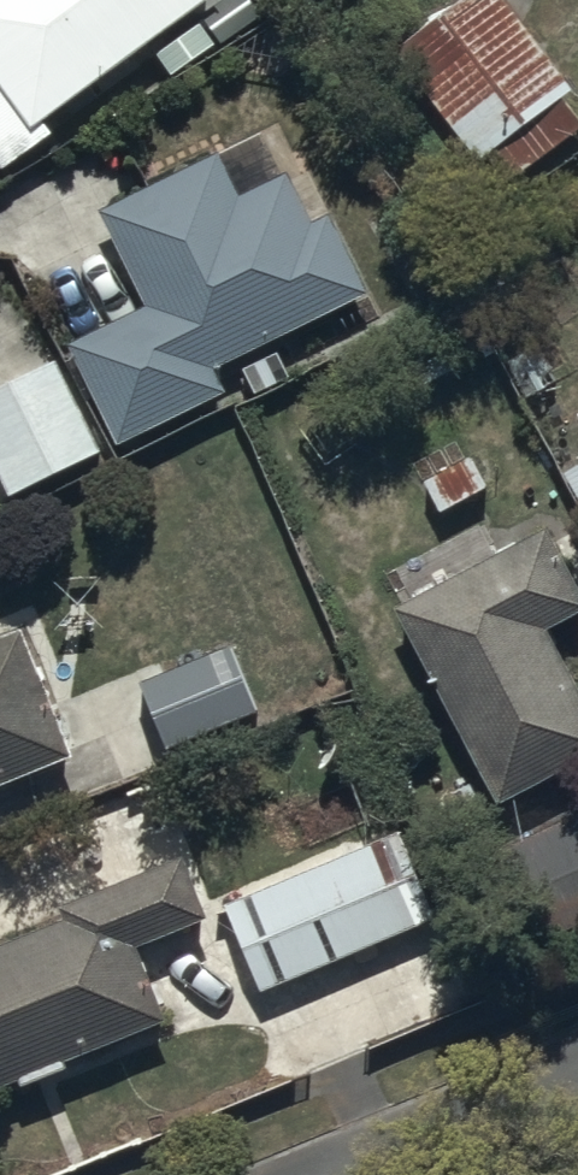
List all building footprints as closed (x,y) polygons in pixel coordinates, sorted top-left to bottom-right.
[(221,3),(219,0),(0,0),(0,162),(221,3)] [(397,60),(480,169),(491,161),(509,185),(577,132),(577,123),(569,110),(577,103),(577,99),(503,0),(476,0),(397,60)] [(147,310),(70,346),(119,451),(226,402),(214,377),(372,304),(335,226),(316,235),(293,184),(238,210),(215,160),(102,213),(147,310)] [(0,398),(0,482),(9,501),(99,460),(58,372),(0,398)] [(549,531),(400,618),(504,814),(577,771),(577,696),(549,646),(577,628),(577,580),(549,531)] [(69,752),(77,749),(66,718),(58,720),(30,644),(0,654),(0,792),(74,765),(69,752)] [(141,686),(172,759),(258,721),(228,649),(141,686)] [(492,855),(544,967),(577,951),(577,816),(492,855)] [(397,835),(229,905),(269,999),(436,928),(397,835)] [(27,1088),(30,1095),(70,1080),(67,1071),(173,1033),(147,960),(217,935),(192,866),(54,916),(58,927),(0,948),(0,1098),(27,1088)]
